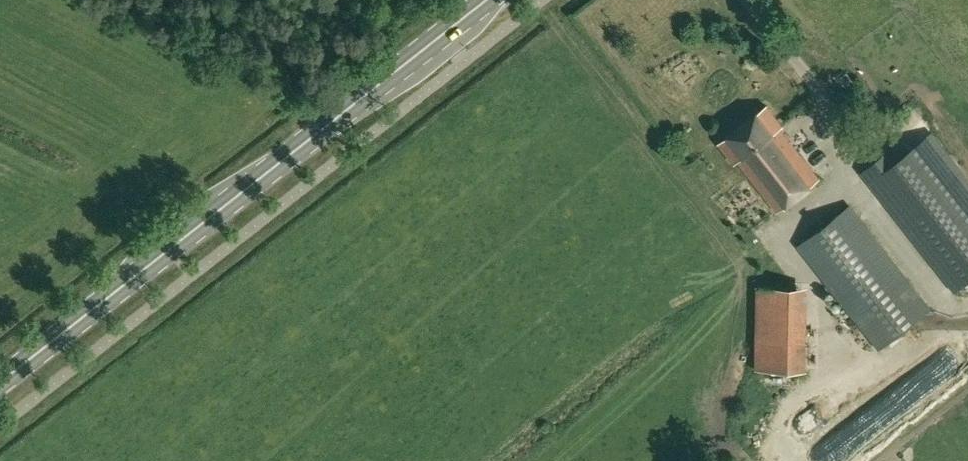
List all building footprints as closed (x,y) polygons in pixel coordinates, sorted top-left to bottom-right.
[(847,73),(840,79),(846,87),(854,81),(847,73)] [(778,211),(819,179),(780,128),(784,125),(767,104),(720,141),(736,162),(739,159),(778,211)] [(967,280),(967,179),(931,132),(900,157),(893,147),(863,171),(955,290),(967,280)] [(799,245),(857,320),(879,348),(929,310),(850,206),(799,245)] [(806,369),(808,288),(759,287),(757,369),(806,369)]
